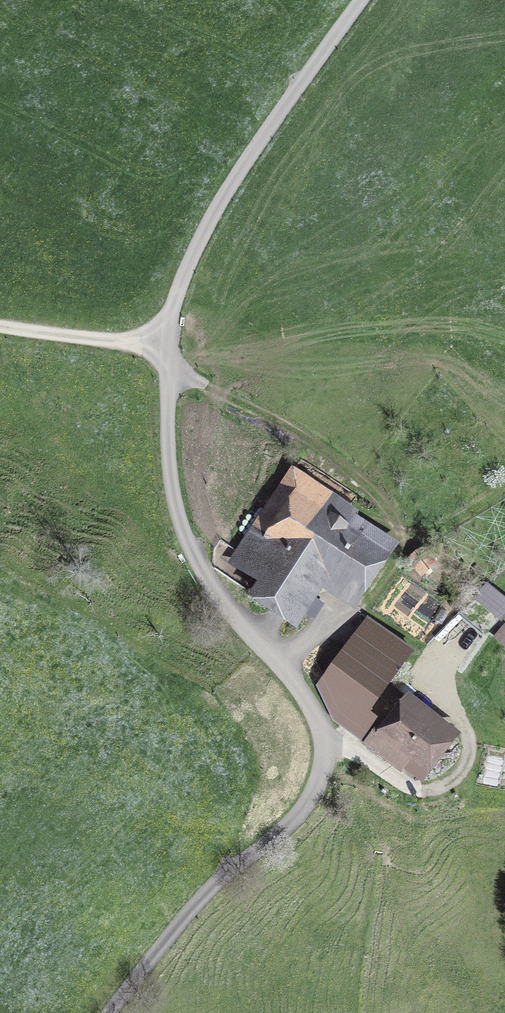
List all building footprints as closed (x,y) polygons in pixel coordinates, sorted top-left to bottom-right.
[(337,528),(350,510),(294,472),(233,563),(266,585),(256,599),(295,626),(313,599),(305,593),(318,574),(352,597),(387,545),(361,527),(353,539),(337,528)] [(428,554),(414,564),(424,577),(437,568),(428,554)] [(502,620),(504,615),(504,603),(488,588),(477,599),(502,620)] [(369,624),(329,680),(327,678),(320,687),(338,720),(344,724),(360,702),(371,711),(412,656),(369,624)] [(410,708),(389,733),(381,727),(368,744),(394,765),(402,755),(422,772),(449,739),(410,708)]
